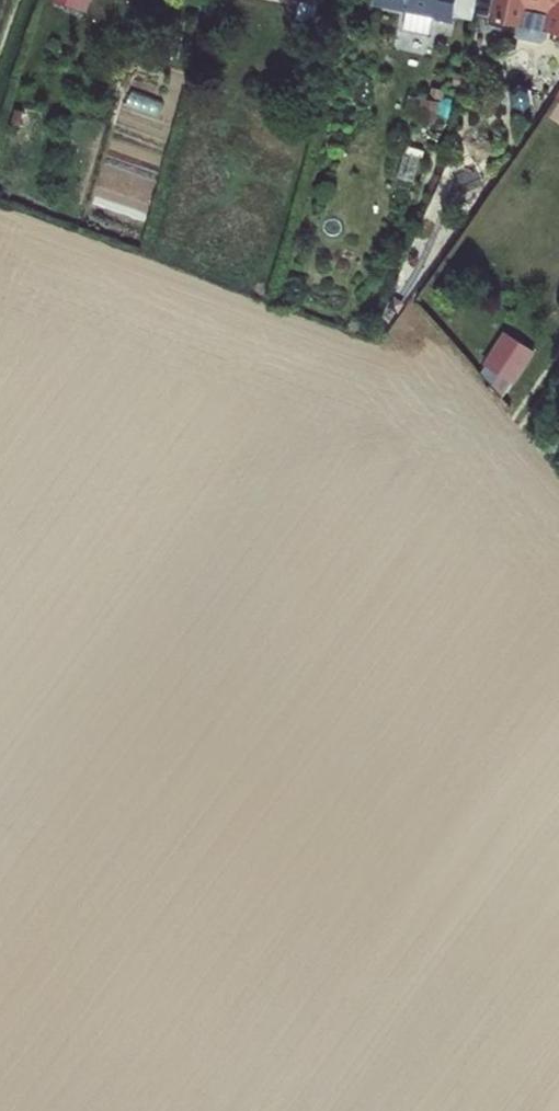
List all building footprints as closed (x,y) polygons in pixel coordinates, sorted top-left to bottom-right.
[(403,18),(429,22),(433,3),(436,4),(434,13),(453,16),(456,0),(406,0),(403,18)] [(492,16),(515,21),(520,0),(558,9),(558,0),(495,0),(492,16)] [(527,355),(500,336),(485,358),(512,377),(527,355)]
